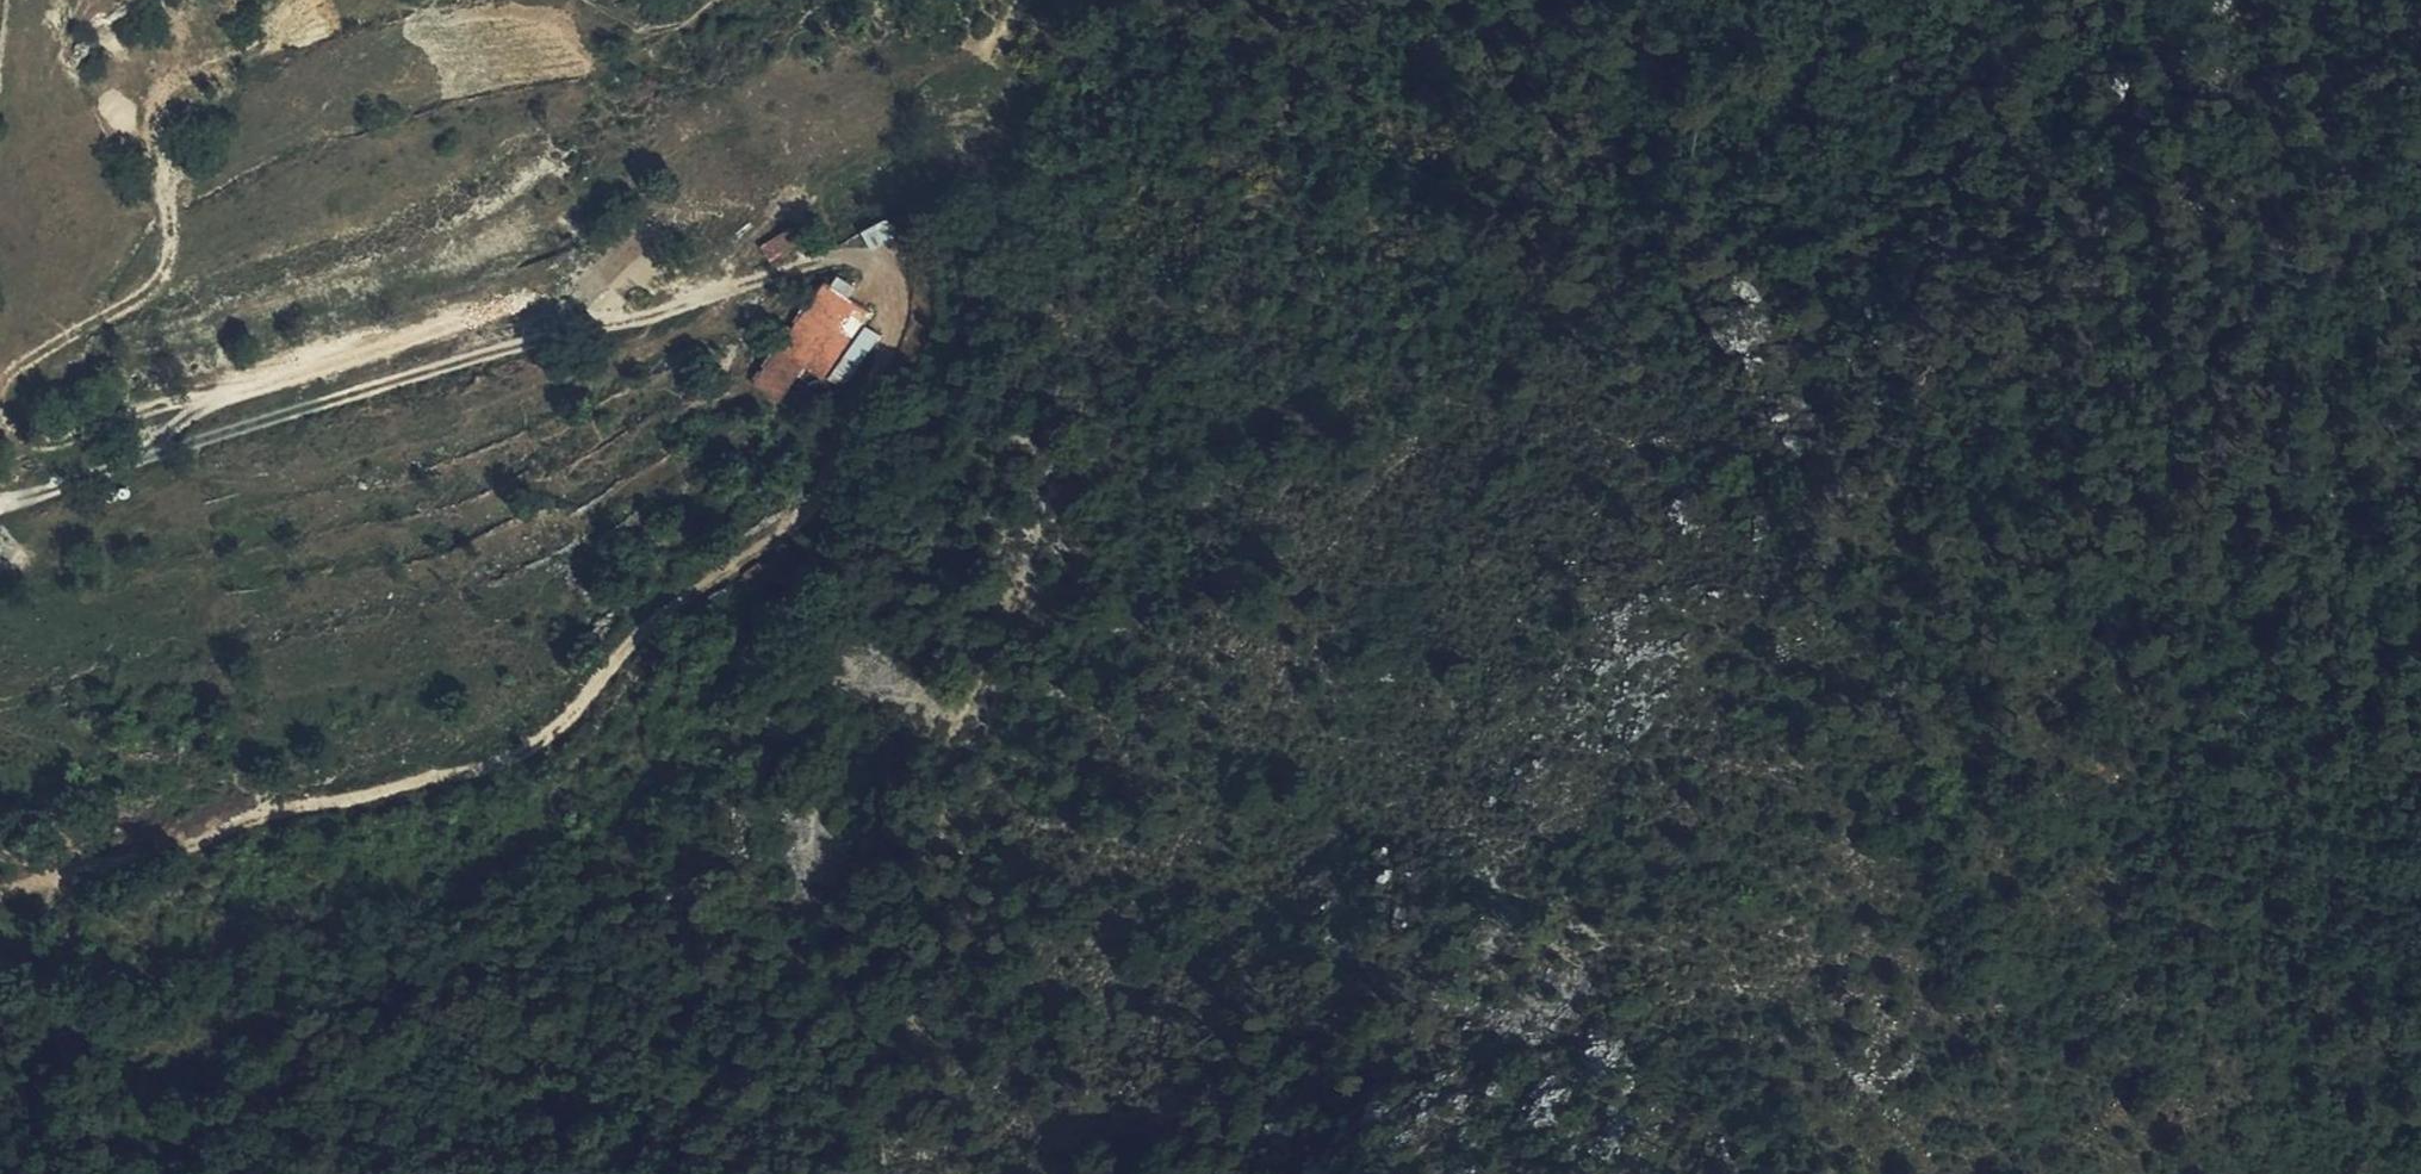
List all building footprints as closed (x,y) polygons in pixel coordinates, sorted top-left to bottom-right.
[(952,175),(859,227),(862,232),(867,241),(892,227),(901,242),(968,204),(952,175)] [(787,227),(758,246),(768,261),(797,242),(787,227)] [(837,274),(830,282),(846,294),(853,285),(837,274)] [(825,279),(756,384),(778,400),(803,365),(846,294),(830,282),(825,279)] [(870,310),(846,294),(803,365),(822,379),(826,374),(841,385),(878,334),(861,323),(870,310)]
